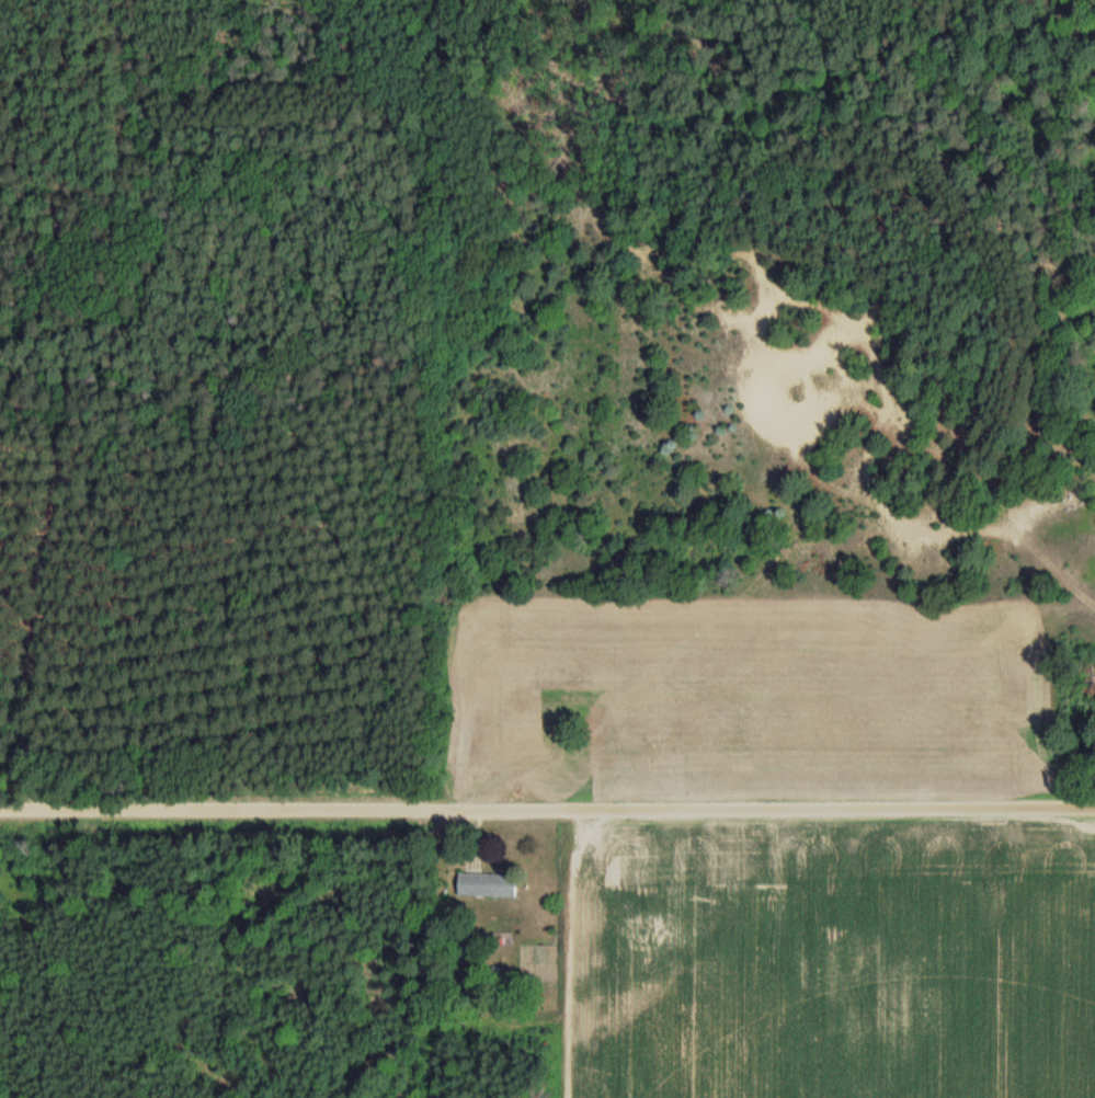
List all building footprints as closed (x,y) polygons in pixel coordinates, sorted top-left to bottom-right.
[(460,897),(518,898),(518,875),(460,875),(460,897)]
